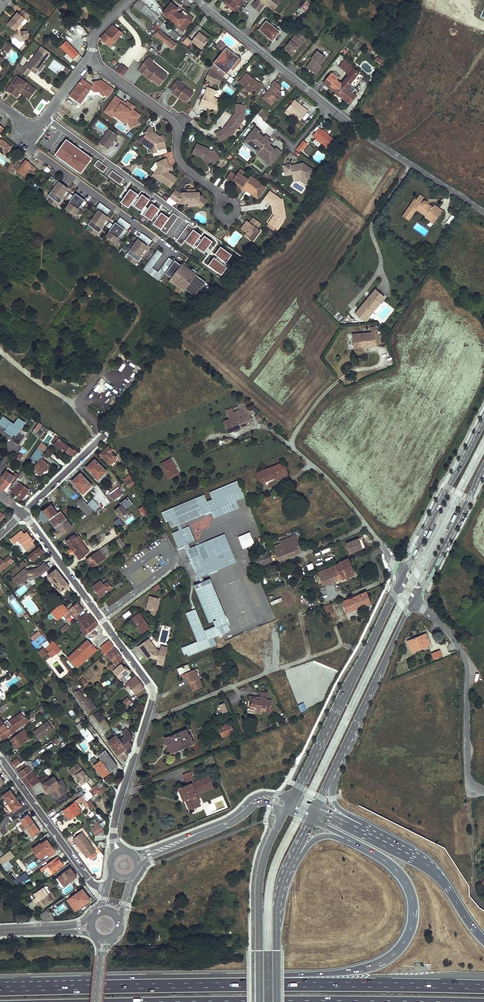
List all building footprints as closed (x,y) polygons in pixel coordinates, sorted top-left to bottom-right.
[(243,1),(242,0),(226,0),(224,2),(228,6),(230,4),(236,10),(243,1)] [(255,8),(259,11),(265,5),(266,3),(268,5),(274,10),(280,2),(278,0),(261,0),(255,8)] [(305,11),(311,4),(306,0),(300,8),(305,11)] [(141,7),(136,3),(133,5),(152,20),(155,22),(157,20),(154,17),(155,13),(142,3),(141,7)] [(175,7),(171,3),(163,13),(179,26),(184,30),(191,21),(191,20),(193,18),(188,14),(186,17),(186,16),(185,17),(184,15),(183,17),(174,10),(175,9),(174,8),(175,7)] [(18,13),(8,25),(15,31),(25,19),(26,20),(30,16),(23,10),(20,14),(18,13)] [(161,27),(155,23),(155,22),(152,20),(148,25),(152,28),(151,30),(173,48),(176,44),(159,30),(161,27)] [(170,30),(157,21),(155,23),(161,27),(175,39),(178,36),(170,30)] [(279,32),(266,22),(264,24),(263,23),(260,26),(262,27),(260,30),(267,36),(268,35),(273,39),(279,32)] [(122,33),(113,25),(100,38),(110,46),(122,33)] [(298,32),(284,49),(291,55),(297,47),(299,48),(307,38),(298,32)] [(200,48),(202,50),(209,41),(199,33),(193,42),(200,48)] [(188,38),(182,45),(195,54),(200,48),(193,42),(188,38)] [(79,54),(66,42),(61,47),(74,59),(79,54)] [(236,56),(226,49),(211,68),(223,77),(223,78),(229,70),(233,65),(230,63),(236,56)] [(18,64),(16,68),(20,71),(27,76),(32,71),(36,74),(38,70),(43,63),(48,56),(39,50),(30,64),(28,62),(24,68),(18,64)] [(308,69),(315,75),(322,67),(320,65),(326,58),(318,51),(312,59),(313,60),(314,61),(308,69)] [(82,57),(79,54),(74,59),(77,62),(82,57)] [(239,58),(236,56),(230,63),(233,65),(236,62),(239,58)] [(161,85),(168,77),(153,64),(155,61),(151,57),(144,66),(148,69),(144,74),(152,81),(154,79),(161,85)] [(57,69),(66,75),(70,70),(54,60),(48,67),(55,72),(57,69)] [(351,73),(349,75),(342,84),(336,79),(337,77),(332,73),(324,83),(329,87),(330,86),(332,88),(336,91),(336,94),(339,96),(341,95),(350,103),(356,96),(346,88),(354,79),(355,80),(360,74),(352,67),(350,66),(344,60),(339,66),(347,73),(348,71),(351,73)] [(121,63),(116,70),(122,75),(128,68),(121,63)] [(144,66),(140,71),(144,74),(148,69),(144,66)] [(211,68),(211,67),(206,78),(216,83),(220,78),(223,77),(211,68)] [(253,78),(246,73),(240,80),(247,86),(245,88),(248,91),(253,90),(254,88),(257,91),(263,85),(260,82),(259,83),(256,81),(253,82),(251,81),(253,78)] [(13,80),(7,89),(12,93),(16,89),(20,92),(22,90),(31,96),(37,89),(20,77),(16,82),(13,80)] [(83,80),(83,79),(67,100),(57,115),(58,116),(61,117),(68,107),(71,103),(78,108),(81,104),(83,101),(93,87),(83,80)] [(182,81),(178,79),(173,85),(177,88),(175,91),(173,93),(178,97),(179,96),(186,100),(187,98),(189,99),(193,93),(180,83),(181,82),(182,81)] [(281,86),(275,81),(272,84),(273,85),(271,87),(271,91),(270,93),(268,91),(262,97),(271,104),(276,98),(278,99),(281,96),(279,94),(280,90),(279,88),(281,86)] [(194,92),(181,82),(180,83),(193,93),(194,92)] [(216,91),(208,87),(200,106),(205,108),(207,105),(209,107),(210,109),(213,108),(217,110),(219,104),(217,99),(214,97),(216,91)] [(227,87),(224,90),(230,95),(233,92),(227,87)] [(16,89),(12,93),(17,97),(20,92),(16,89)] [(22,90),(20,92),(30,99),(31,96),(22,90)] [(139,124),(137,119),(140,115),(133,109),(135,106),(128,101),(126,104),(125,106),(122,104),(123,102),(116,96),(109,106),(111,108),(107,113),(112,117),(114,114),(120,118),(122,115),(128,119),(131,127),(139,124)] [(298,102),(294,99),(287,109),(293,114),(301,120),(308,110),(300,104),(299,104),(297,103),(298,102)] [(246,105),(237,104),(236,112),(237,112),(237,114),(225,129),(224,130),(224,129),(216,132),(220,141),(232,135),(245,118),(246,111),(246,105)] [(261,108),(257,114),(265,121),(270,115),(261,108)] [(237,112),(236,112),(224,129),(224,130),(225,129),(237,114),(237,112)] [(150,150),(151,153),(158,152),(157,149),(166,148),(164,135),(160,136),(158,137),(152,132),(153,131),(154,129),(150,126),(145,133),(146,134),(143,139),(148,142),(148,147),(150,148),(150,150)] [(260,132),(255,128),(245,141),(254,148),(256,146),(260,149),(258,152),(263,155),(261,158),(270,165),(281,152),(276,149),(275,150),(272,147),(271,149),(268,147),(269,145),(271,143),(268,140),(269,138),(266,136),(264,138),(263,140),(260,137),(261,136),(259,133),(260,132)] [(110,129),(100,143),(108,150),(118,136),(110,129)] [(74,140),(67,136),(64,140),(66,141),(64,143),(61,147),(58,152),(65,157),(68,154),(70,156),(77,148),(71,144),(74,140)] [(2,148),(5,151),(10,146),(2,139),(1,141),(0,141),(0,150),(2,148)] [(302,141),(298,146),(301,148),(304,150),(308,145),(302,141)] [(204,156),(210,163),(212,161),(216,158),(218,161),(222,159),(219,156),(214,149),(211,151),(209,149),(197,143),(193,152),(202,157),(203,156),(204,156)] [(170,168),(166,158),(157,163),(159,167),(153,175),(162,182),(163,181),(171,187),(177,178),(170,173),(169,173),(167,169),(170,168)] [(17,161),(13,167),(9,172),(13,175),(16,170),(18,171),(22,174),(25,176),(30,169),(33,171),(36,167),(29,163),(30,163),(26,160),(22,166),(20,165),(21,164),(17,161)] [(97,160),(93,165),(103,172),(107,166),(97,160)] [(83,169),(75,163),(71,170),(78,175),(83,169)] [(315,171),(302,163),(297,164),(298,166),(295,166),(295,164),(291,165),(290,164),(283,165),(285,175),(292,173),(293,176),(297,175),(298,178),(301,178),(305,180),(306,178),(309,180),(315,171)] [(265,186),(251,176),(248,179),(242,175),(245,171),(241,169),(236,175),(231,171),(226,178),(230,181),(231,180),(232,179),(236,181),(243,186),(241,189),(245,192),(246,190),(248,187),(254,191),(253,192),(259,197),(263,191),(262,190),(265,186)] [(120,184),(124,178),(111,170),(107,176),(120,184)] [(297,175),(293,176),(294,181),(300,180),(307,184),(309,180),(306,178),(305,180),(301,178),(298,178),(297,175)] [(232,179),(231,180),(235,183),(234,184),(241,189),(243,186),(236,181),(232,179)] [(68,188),(59,181),(49,195),(51,197),(48,201),(56,207),(59,203),(60,203),(63,199),(61,198),(68,188)] [(258,198),(259,197),(253,192),(254,191),(248,187),(246,190),(258,198)] [(129,188),(120,202),(128,207),(138,193),(129,188)] [(175,190),(170,197),(167,202),(172,206),(175,201),(177,202),(178,203),(183,203),(189,203),(200,203),(203,205),(207,200),(202,196),(199,196),(199,192),(195,192),(192,192),(191,189),(187,189),(187,193),(182,193),(182,194),(181,194),(175,190)] [(74,196),(70,193),(67,197),(71,200),(65,209),(75,216),(79,210),(78,209),(85,200),(76,193),(74,196)] [(133,205),(141,211),(150,199),(142,193),(133,205)] [(273,193),(267,201),(273,205),(275,205),(277,214),(275,215),(269,223),(277,229),(285,217),(283,203),(278,204),(278,201),(280,198),(273,193)] [(430,219),(434,222),(443,209),(434,204),(433,206),(428,203),(429,202),(429,201),(428,200),(427,200),(426,199),(425,200),(423,200),(422,199),(424,196),(420,194),(417,198),(416,198),(403,216),(409,220),(417,208),(427,214),(431,217),(430,219)] [(100,202),(96,208),(107,215),(110,210),(100,202)] [(151,220),(159,208),(151,203),(143,214),(151,220)] [(108,217),(99,210),(88,224),(91,226),(88,230),(96,236),(99,232),(100,232),(103,228),(101,227),(108,217)] [(161,211),(152,223),(166,233),(178,217),(172,213),(169,217),(161,211)] [(445,225),(451,229),(458,219),(452,215),(445,225)] [(121,217),(117,223),(127,230),(131,225),(121,217)] [(261,223),(253,217),(249,222),(257,228),(261,223)] [(257,228),(249,222),(247,220),(241,228),(247,232),(245,235),(250,238),(252,236),(255,238),(260,230),(257,228)] [(113,225),(109,222),(107,226),(110,229),(105,236),(115,243),(119,239),(118,238),(125,229),(115,222),(113,225)] [(204,237),(192,228),(186,237),(198,246),(204,237)] [(142,233),(138,238),(148,246),(152,240),(142,233)] [(147,246),(138,239),(128,253),(130,255),(128,259),(135,264),(138,260),(139,261),(142,257),(140,256),(147,246)] [(225,262),(231,254),(220,246),(214,254),(225,262)] [(163,253),(158,250),(144,269),(160,281),(166,273),(161,269),(159,272),(153,268),(163,253)] [(221,274),(226,267),(213,257),(207,265),(221,274)] [(174,261),(169,258),(165,263),(170,266),(174,261)] [(196,297),(207,282),(182,264),(181,265),(175,260),(170,267),(165,263),(161,269),(166,273),(172,278),(170,280),(185,291),(186,289),(196,297)] [(359,292),(363,287),(357,282),(353,287),(359,292)] [(356,313),(365,321),(385,296),(375,288),(373,292),(367,298),(356,313)] [(349,344),(349,347),(377,345),(375,327),(355,328),(355,333),(351,334),(349,336),(350,343),(349,344)] [(228,433),(254,422),(250,414),(248,407),(246,403),(227,410),(230,419),(224,421),(228,433)] [(248,407),(250,414),(254,412),(249,406),(246,403),(248,407)] [(4,416),(0,421),(0,424),(7,429),(4,432),(9,435),(14,434),(16,435),(19,437),(15,442),(19,445),(25,436),(19,432),(25,422),(19,418),(14,424),(4,416)] [(37,432),(42,424),(38,422),(33,430),(37,432)] [(59,439),(54,445),(61,450),(63,448),(70,454),(74,450),(59,439)] [(43,452),(47,447),(41,442),(38,447),(43,452)] [(100,455),(109,464),(115,458),(109,452),(110,451),(107,448),(100,455)] [(41,458),(34,467),(38,470),(37,472),(41,475),(44,470),(46,468),(45,467),(46,465),(42,462),(43,460),(41,458)] [(162,464),(170,479),(180,474),(172,459),(162,464)] [(51,466),(43,460),(42,462),(46,465),(45,467),(46,468),(44,470),(46,472),(51,466)] [(89,471),(97,480),(106,472),(94,460),(89,465),(91,468),(89,471)] [(260,484),(274,478),(285,473),(282,467),(281,464),(256,474),(260,484)] [(25,468),(18,477),(21,479),(27,470),(25,468)] [(0,481),(0,489),(3,491),(10,482),(12,484),(16,478),(6,470),(1,478),(2,479),(0,481)] [(73,485),(83,494),(92,486),(80,474),(74,479),(77,482),(73,485)] [(122,479),(125,482),(131,478),(129,474),(126,476),(126,477),(122,479)] [(125,482),(128,488),(135,483),(131,478),(125,482)] [(13,485),(9,490),(22,500),(27,494),(29,491),(16,480),(13,484),(13,485)] [(244,497),(238,482),(210,493),(212,499),(208,501),(205,494),(161,512),(168,530),(177,526),(178,530),(171,533),(178,550),(185,547),(199,583),(194,585),(209,624),(213,623),(215,626),(205,630),(196,609),(186,613),(197,641),(180,648),(183,656),(186,655),(187,657),(217,645),(214,638),(218,636),(220,639),(231,630),(209,573),(237,562),(226,533),(190,547),(189,543),(193,542),(188,529),(181,531),(177,522),(213,508),(216,515),(238,506),(236,500),(244,497)] [(109,493),(115,500),(122,494),(117,488),(109,493)] [(76,502),(88,515),(93,511),(87,504),(81,498),(76,502)] [(87,504),(93,511),(99,506),(92,500),(87,504)] [(40,517),(44,522),(48,519),(57,513),(51,505),(41,512),(41,513),(40,514),(40,516),(40,517)] [(115,511),(120,518),(128,512),(122,505),(115,511)] [(146,509),(143,505),(139,509),(141,512),(140,512),(143,516),(147,513),(145,510),(146,509)] [(57,513),(48,519),(54,527),(60,522),(61,524),(66,519),(60,511),(57,513)] [(132,513),(123,518),(127,525),(136,519),(132,513)] [(18,539),(26,551),(34,545),(32,542),(33,541),(26,532),(24,534),(21,531),(11,539),(13,543),(18,539)] [(66,542),(80,559),(89,552),(87,550),(85,551),(80,544),(83,542),(79,537),(76,538),(74,535),(71,537),(66,542)] [(288,544),(297,540),(296,535),(286,539),(288,544)] [(279,560),(302,551),(297,540),(288,544),(286,539),(280,541),(281,542),(282,546),(275,549),(279,560)] [(360,540),(347,544),(351,554),(364,549),(360,540)] [(83,542),(80,544),(85,551),(87,550),(88,549),(83,542)] [(87,560),(93,568),(106,558),(104,554),(106,552),(108,555),(113,552),(107,544),(103,548),(103,549),(87,560)] [(29,556),(32,560),(43,552),(40,548),(29,556)] [(263,553),(267,563),(272,561),(267,551),(263,553)] [(256,556),(261,566),(267,563),(263,553),(256,556)] [(324,556),(327,561),(333,559),(330,553),(324,556)] [(0,559),(0,568),(1,570),(13,560),(9,556),(4,561),(1,558),(0,559)] [(325,584),(340,578),(341,578),(354,573),(348,559),(340,562),(340,563),(335,565),(319,571),(325,584)] [(40,577),(41,578),(51,570),(46,564),(39,570),(29,570),(26,570),(25,568),(14,577),(18,582),(19,583),(21,581),(23,582),(30,576),(40,577)] [(62,591),(63,593),(70,588),(56,570),(48,576),(60,592),(62,591)] [(94,587),(100,596),(112,588),(108,583),(104,586),(101,582),(94,587)] [(20,596),(28,590),(24,585),(16,591),(20,596)] [(341,615),(371,603),(366,591),(336,604),(336,603),(329,606),(334,617),(336,616),(334,611),(339,610),(341,615)] [(155,616),(160,599),(149,596),(146,610),(151,611),(150,615),(155,616)] [(67,610),(68,611),(73,606),(71,603),(65,607),(62,603),(53,611),(59,618),(63,615),(64,615),(63,614),(67,610)] [(73,606),(68,611),(64,615),(63,615),(66,618),(71,614),(74,617),(83,610),(77,603),(73,606)] [(325,607),(330,618),(334,617),(329,606),(325,607)] [(124,618),(131,614),(129,610),(122,615),(124,618)] [(79,618),(81,622),(89,616),(86,612),(79,618)] [(131,620),(141,633),(149,627),(139,614),(131,620)] [(81,622),(88,631),(97,624),(91,615),(89,616),(81,622)] [(86,632),(88,631),(81,622),(79,623),(86,632)] [(67,623),(61,629),(64,631),(70,626),(67,623)] [(43,633),(50,643),(52,642),(45,631),(43,633)] [(409,642),(414,653),(422,649),(423,651),(430,648),(429,646),(426,640),(428,639),(426,634),(409,642)] [(143,653),(145,652),(149,658),(154,655),(155,653),(160,654),(159,658),(158,662),(164,664),(169,646),(163,644),(161,649),(157,648),(156,648),(149,638),(138,647),(143,653)] [(50,643),(54,648),(53,649),(49,651),(48,652),(52,657),(61,650),(54,640),(52,642),(50,643)] [(68,657),(76,666),(84,659),(83,658),(93,648),(86,640),(68,657)] [(103,653),(104,654),(106,653),(113,646),(114,646),(109,640),(101,647),(104,652),(103,653)] [(112,660),(114,663),(122,658),(113,646),(106,653),(107,655),(106,657),(110,661),(112,660)] [(83,658),(84,659),(95,649),(93,648),(83,658)] [(431,653),(433,659),(442,656),(440,650),(431,653)] [(114,663),(112,665),(115,668),(124,660),(122,658),(114,663)] [(113,671),(121,680),(130,672),(122,663),(113,671)] [(195,669),(191,670),(189,664),(177,668),(181,677),(184,676),(183,674),(186,673),(187,675),(193,690),(203,686),(199,678),(198,678),(195,669)] [(129,685),(135,693),(144,687),(135,675),(132,678),(134,681),(129,685)] [(81,680),(87,687),(90,684),(84,677),(81,680)] [(88,713),(96,707),(88,697),(85,699),(78,690),(74,694),(77,699),(78,698),(82,702),(81,703),(88,713)] [(256,709),(255,712),(262,713),(262,711),(262,710),(266,710),(266,711),(271,712),(273,701),(267,700),(268,694),(261,693),(260,697),(261,697),(261,699),(258,699),(258,698),(253,697),(253,700),(252,703),(251,703),(250,708),(256,709)] [(127,706),(132,702),(127,697),(122,701),(127,706)] [(218,705),(222,714),(228,711),(224,702),(218,705)] [(9,722),(12,726),(27,715),(23,711),(9,722)] [(93,715),(99,723),(105,719),(99,711),(93,715)] [(30,720),(27,715),(12,726),(8,729),(0,735),(0,742),(30,720)] [(110,727),(116,735),(123,730),(119,725),(123,723),(120,718),(110,727)] [(33,732),(39,740),(53,730),(47,721),(33,732)] [(219,728),(223,738),(235,733),(231,723),(219,728)] [(79,730),(88,742),(89,741),(90,740),(82,729),(79,730)] [(127,748),(128,749),(131,747),(132,746),(128,740),(133,737),(126,729),(122,732),(125,736),(120,739),(127,748)] [(188,729),(186,730),(191,743),(195,742),(191,733),(190,733),(188,729)] [(21,732),(27,740),(30,738),(24,730),(21,732)] [(167,738),(172,751),(191,743),(186,730),(167,738)] [(10,740),(16,748),(27,740),(21,732),(10,740)] [(56,746),(64,738),(59,734),(52,742),(56,746)] [(109,741),(119,754),(127,748),(120,739),(117,735),(109,741)] [(90,740),(89,741),(92,746),(98,741),(95,737),(90,740)] [(98,756),(110,772),(117,767),(105,750),(98,756)] [(110,772),(98,756),(98,755),(94,758),(90,760),(102,776),(104,774),(105,776),(110,772)] [(37,758),(32,763),(35,767),(41,762),(37,758)] [(14,767),(20,763),(17,759),(11,763),(14,767)] [(22,777),(31,771),(26,763),(17,770),(22,777)] [(78,764),(69,771),(74,777),(76,776),(81,782),(80,783),(82,786),(81,787),(86,794),(87,793),(92,789),(88,783),(91,780),(78,764)] [(22,777),(30,788),(39,781),(31,771),(22,777)] [(186,799),(191,810),(202,806),(197,795),(214,787),(209,775),(194,781),(191,772),(186,774),(190,784),(182,787),(187,799),(186,799)] [(76,776),(74,777),(81,787),(82,786),(80,783),(81,782),(76,776)] [(54,777),(42,785),(48,793),(52,790),(56,797),(68,789),(61,779),(57,782),(54,777)] [(97,792),(98,793),(105,788),(101,782),(96,787),(94,788),(97,792)] [(92,789),(87,793),(90,797),(97,792),(94,788),(92,789)] [(2,796),(7,803),(15,798),(9,790),(2,796)] [(90,797),(87,793),(86,794),(83,796),(86,802),(91,799),(90,797)] [(12,810),(13,811),(21,806),(15,798),(7,803),(12,810)] [(91,799),(86,802),(89,808),(95,804),(91,799)] [(63,812),(69,820),(81,812),(77,806),(82,802),(80,800),(75,803),(63,812)] [(20,827),(23,831),(26,829),(34,823),(27,814),(20,820),(23,824),(20,827)] [(1,826),(3,824),(10,820),(7,815),(0,821),(0,825),(1,826)] [(26,829),(32,838),(40,832),(34,823),(26,829)] [(95,829),(92,831),(97,838),(104,833),(99,824),(94,827),(95,829)] [(86,859),(96,851),(82,832),(71,839),(86,859)] [(32,849),(39,858),(46,852),(46,851),(51,847),(46,840),(40,844),(39,843),(32,849)] [(1,863),(8,859),(14,855),(9,848),(0,854),(0,862),(1,863)] [(48,866),(52,872),(63,864),(57,856),(43,865),(39,868),(41,871),(44,868),(48,866)] [(34,861),(27,865),(30,869),(37,865),(34,861)] [(58,878),(64,886),(76,876),(70,869),(58,878)] [(32,898),(35,901),(47,892),(43,886),(33,893),(34,894),(35,894),(36,895),(35,896),(32,898)] [(71,898),(79,908),(90,899),(83,889),(71,898)] [(35,901),(37,905),(40,903),(41,902),(42,903),(41,904),(42,906),(52,899),(47,892),(35,901)] [(71,898),(67,901),(75,911),(79,908),(71,898)] [(46,910),(39,915),(44,921),(55,921),(54,918),(50,912),(48,913),(46,910)]
